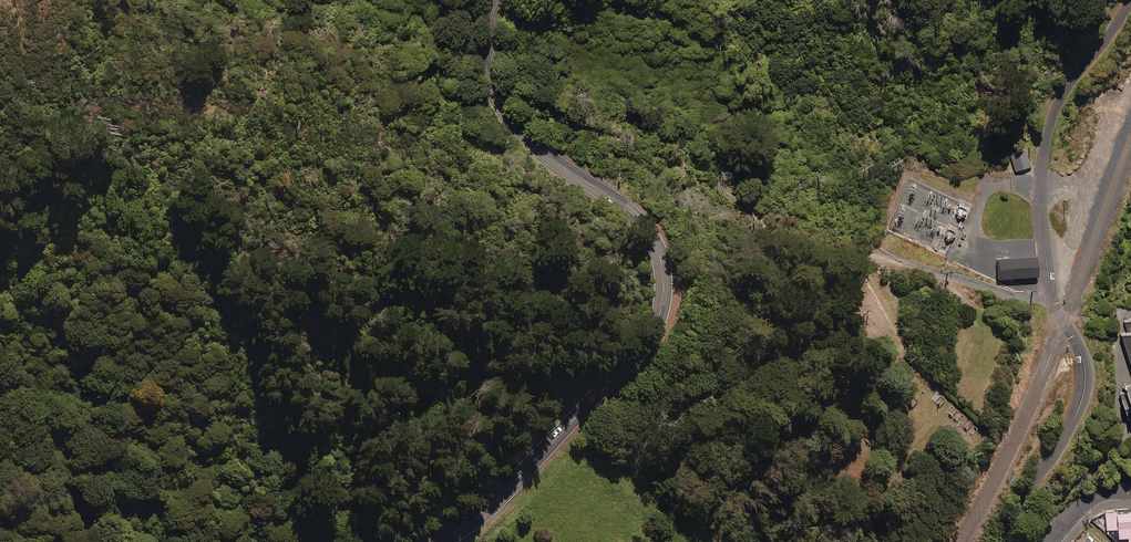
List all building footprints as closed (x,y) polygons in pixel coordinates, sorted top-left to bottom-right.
[(1031,166),(1026,150),(1011,155),(1016,171),(1031,166)] [(957,217),(961,219),(962,217),(964,218),(968,209),(960,205),(955,214),(957,215),(957,217)] [(945,239),(949,241),(950,239),(953,241),(957,232),(949,228),(945,237),(946,237),(945,239)] [(1038,257),(998,260),(999,280),(1014,279),(1015,290),(1039,289),(1038,278),(1040,278),(1038,257)] [(1121,324),(1130,355),(1130,321),(1121,324)] [(1106,511),(1107,530),(1119,529),(1120,541),(1130,541),(1130,510),(1106,511)]
